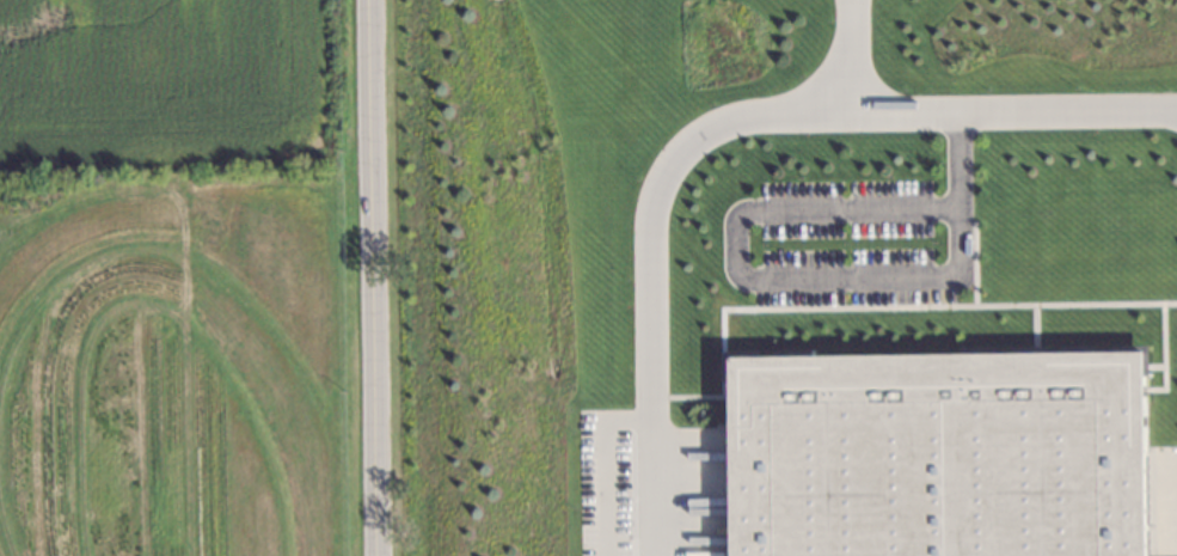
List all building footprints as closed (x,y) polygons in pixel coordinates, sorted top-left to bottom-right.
[(1141,353),(1144,555),(730,555),(728,359),(1141,353)]
